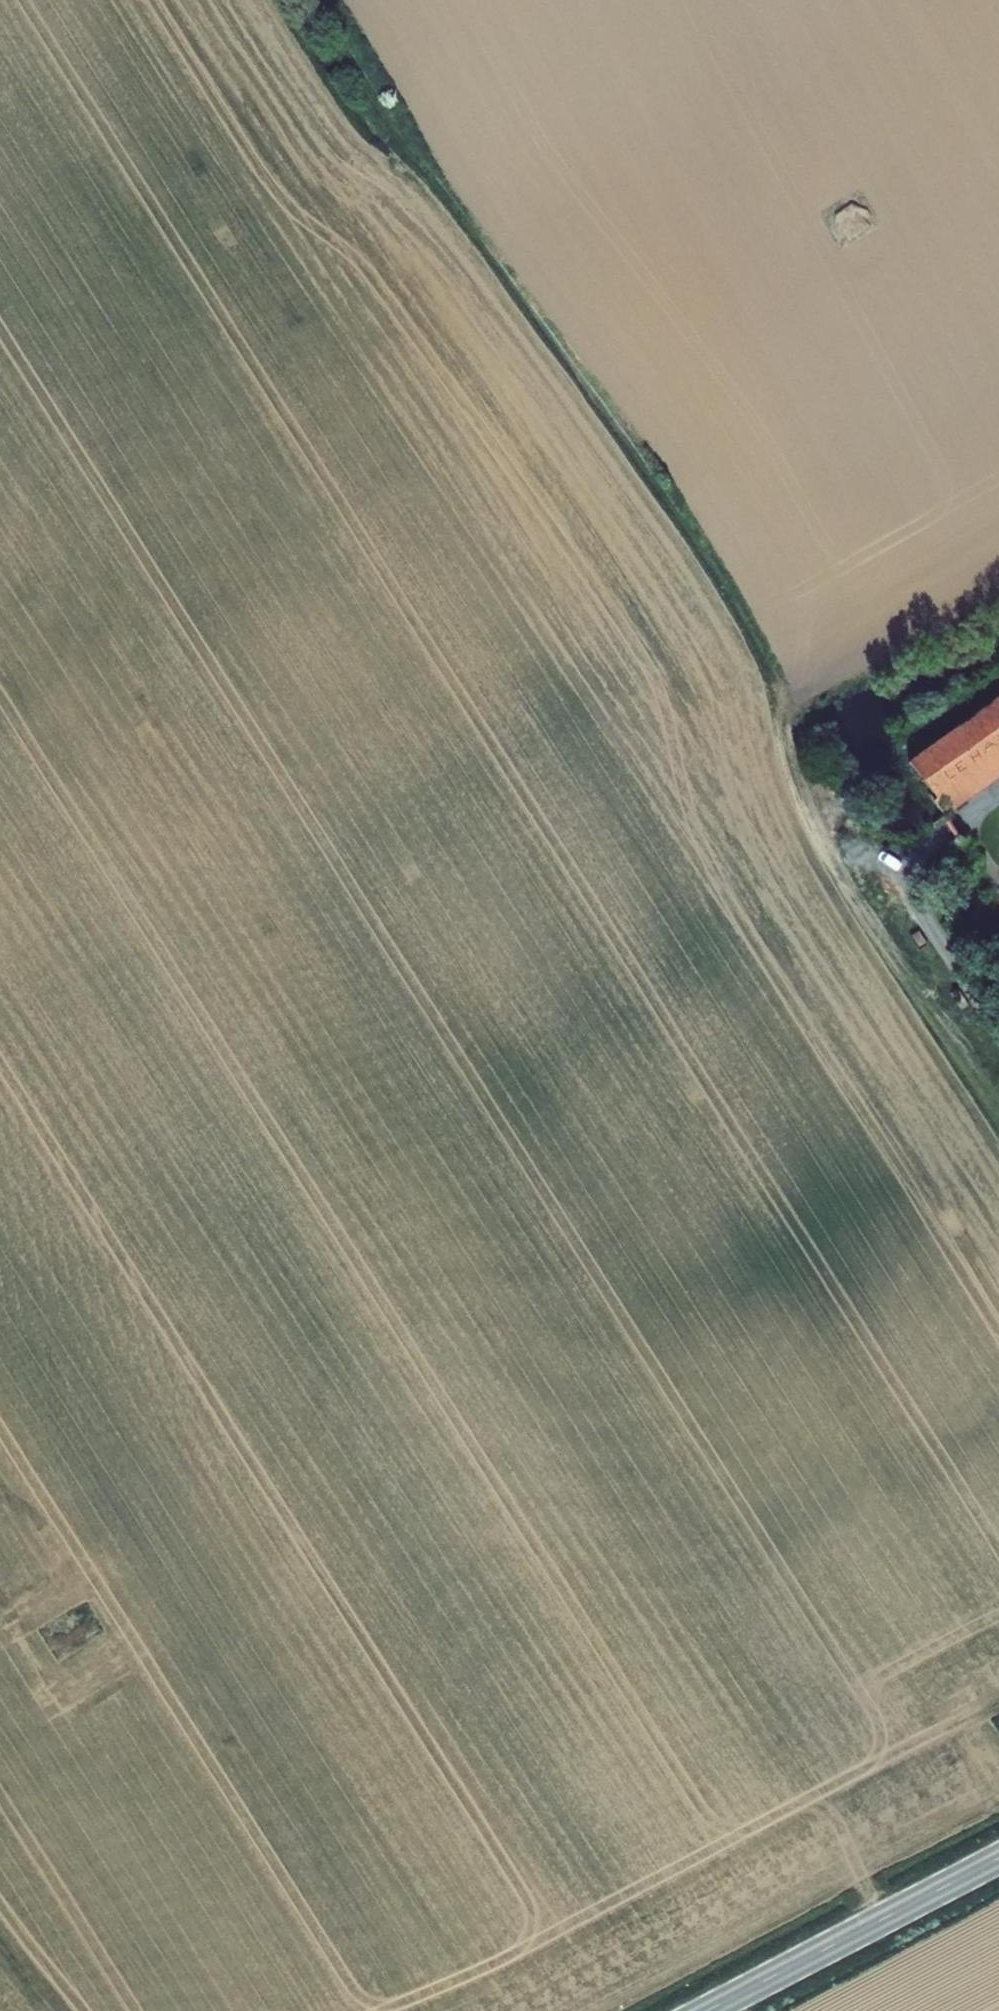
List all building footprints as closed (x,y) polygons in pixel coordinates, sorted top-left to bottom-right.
[(909,749),(945,802),(998,764),(998,684),(909,749)]
